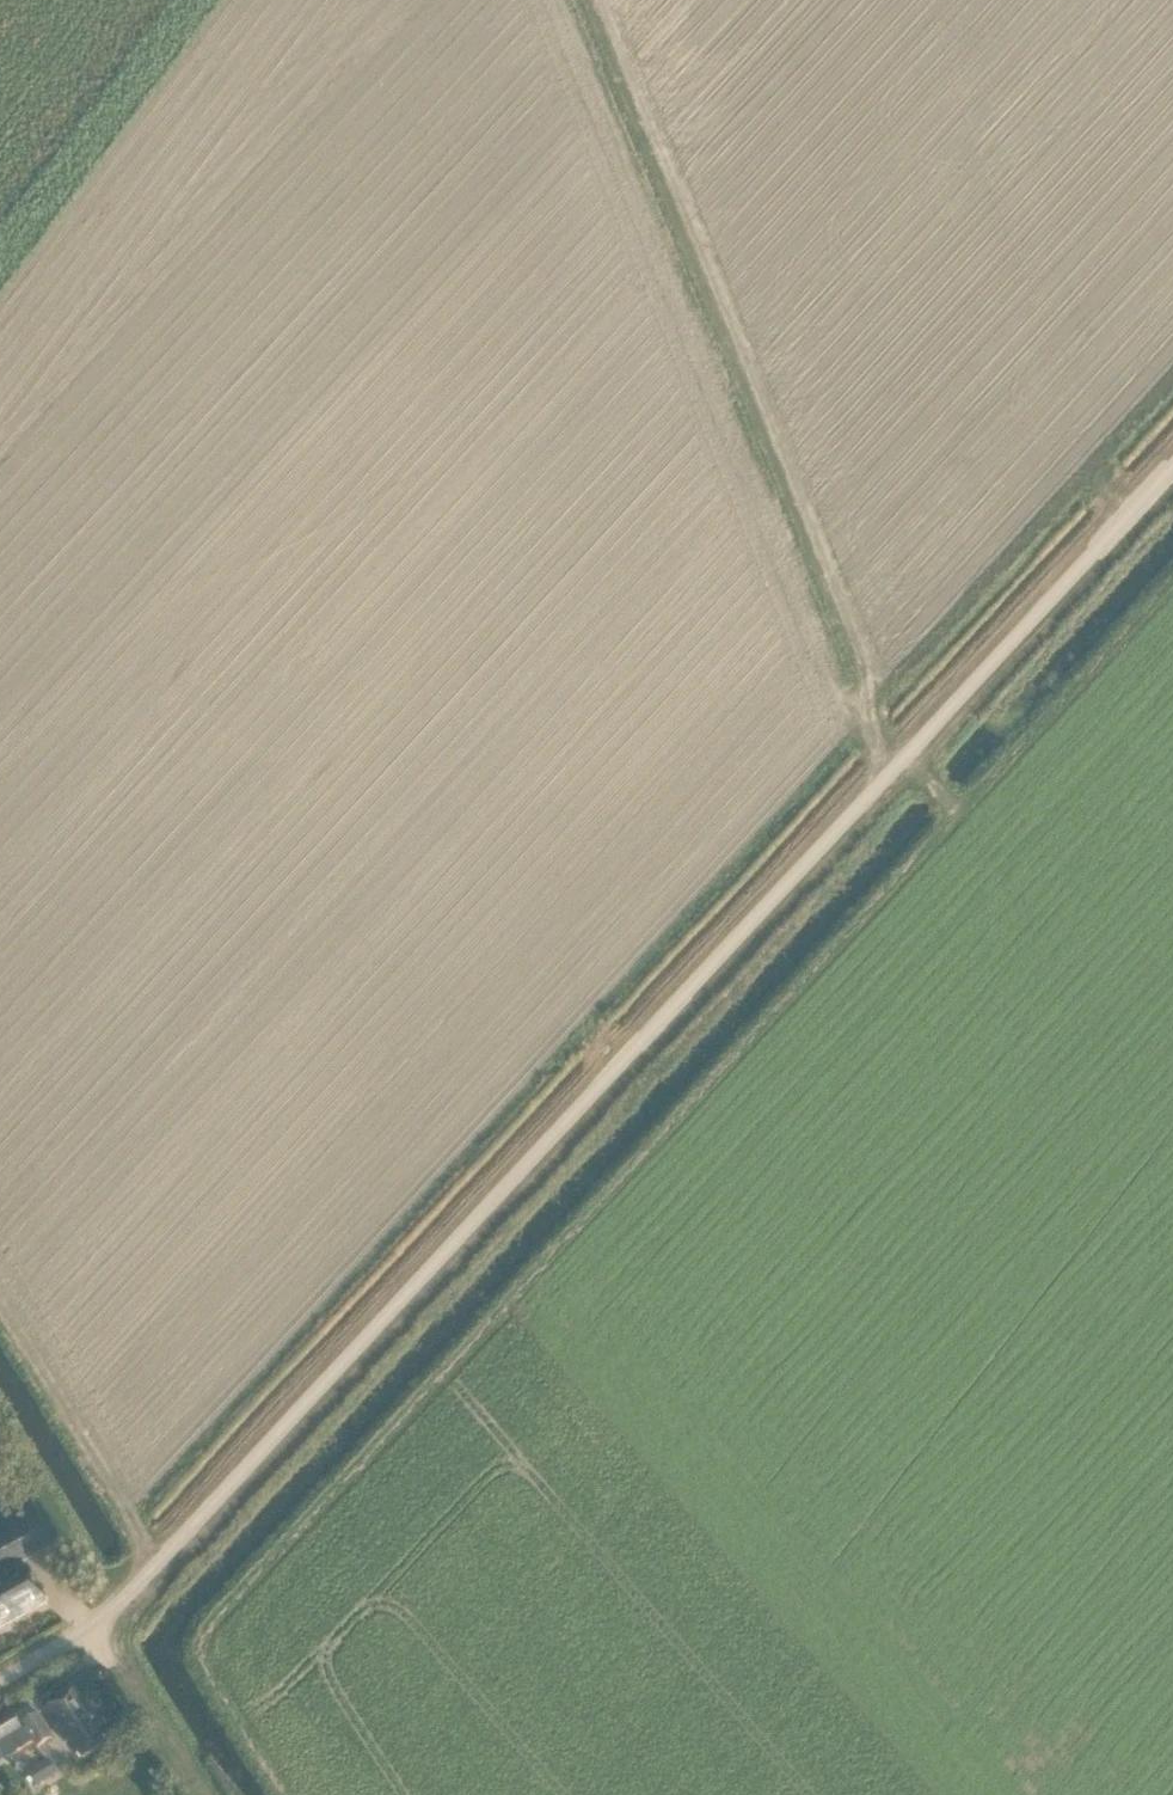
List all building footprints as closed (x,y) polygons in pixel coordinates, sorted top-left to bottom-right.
[(0,1523),(0,1571),(1,1572),(52,1542),(31,1505),(0,1523)] [(28,1567),(0,1582),(0,1629),(48,1603),(28,1567)] [(94,1718),(76,1689),(44,1710),(65,1743),(71,1740),(83,1759),(105,1744),(90,1721),(94,1718)] [(12,1713),(0,1720),(0,1744),(17,1733),(29,1753),(52,1738),(37,1714),(22,1723),(26,1728),(23,1730),(12,1713)] [(33,1791),(58,1775),(49,1760),(24,1776),(33,1791)]
